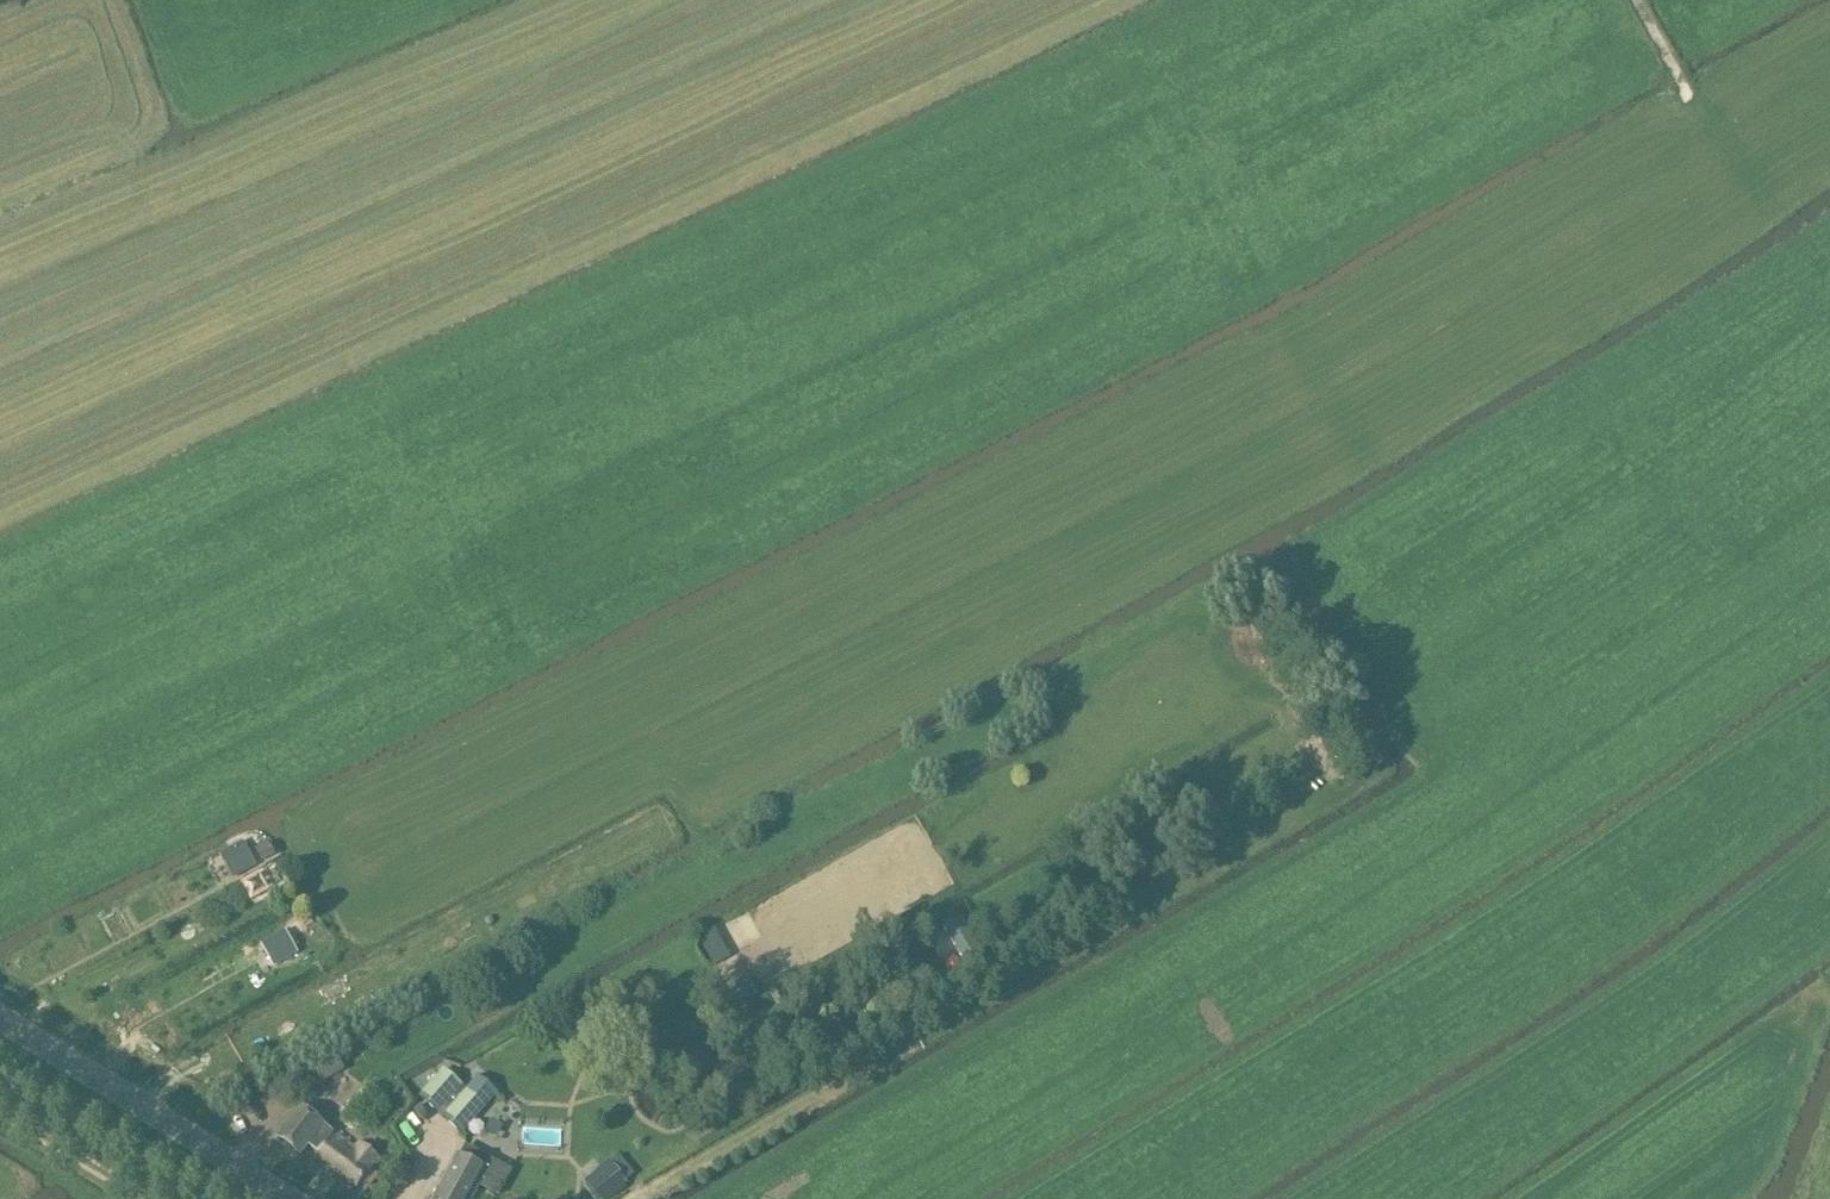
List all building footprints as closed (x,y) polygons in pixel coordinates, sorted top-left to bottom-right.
[(256,866),(243,842),(220,855),(233,879),(256,866)] [(274,859),(267,845),(254,852),(261,865),(274,859)] [(270,893),(259,873),(239,883),(251,904),(270,893)] [(287,924),(291,933),(302,927),(298,919),(287,924)] [(969,923),(957,930),(974,957),(986,949),(969,923)] [(710,928),(694,939),(715,970),(731,959),(710,928)] [(297,953),(285,932),(261,945),(273,966),(297,953)] [(264,1030),(269,1039),(275,1035),(270,1027),(264,1030)] [(312,1064),(314,1068),(321,1083),(345,1071),(335,1052),(312,1064)] [(419,1097),(441,1116),(466,1087),(443,1068),(419,1097)] [(463,1135),(488,1106),(466,1087),(441,1116),(463,1135)] [(332,1132),(333,1131),(324,1124),(301,1106),(276,1138),(299,1155),(307,1145),(316,1153),(327,1139),(328,1140),(333,1133),(332,1132)] [(334,1130),(333,1131),(332,1132),(333,1133),(328,1140),(327,1139),(316,1153),(314,1156),(355,1189),(375,1164),(377,1166),(382,1159),(358,1140),(354,1146),(334,1130)] [(433,1198),(470,1198),(486,1170),(457,1155),(433,1198)] [(626,1182),(611,1164),(603,1171),(586,1184),(599,1198),(612,1198),(629,1186),(626,1182)]
